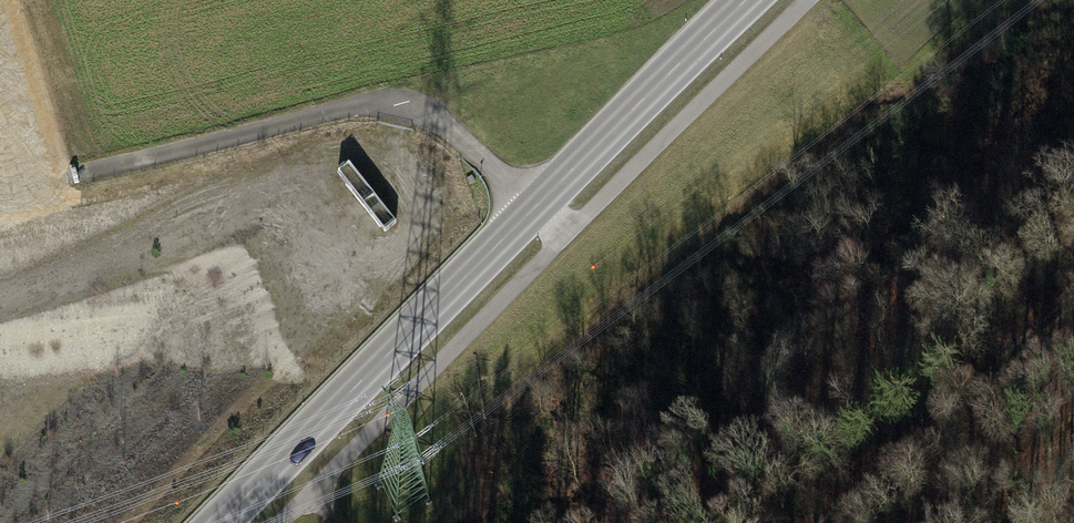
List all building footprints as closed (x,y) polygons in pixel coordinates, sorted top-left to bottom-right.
[(351,172),(341,179),(387,235),(397,227),(351,172)]
